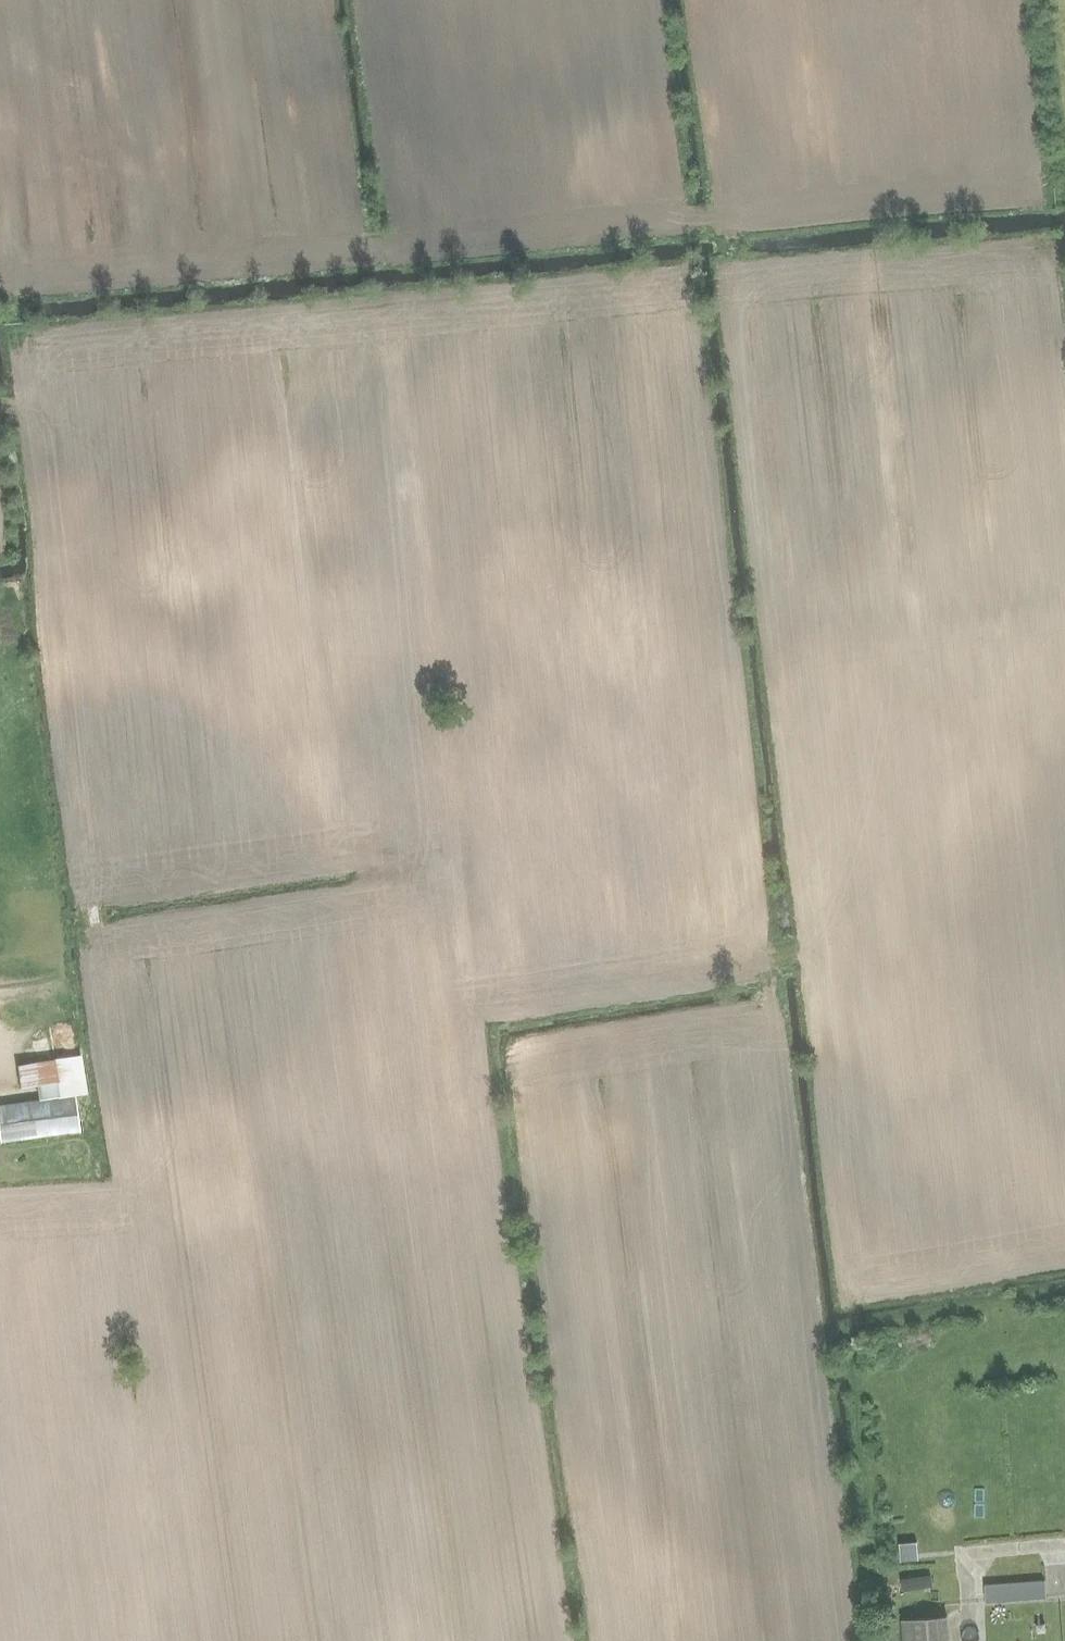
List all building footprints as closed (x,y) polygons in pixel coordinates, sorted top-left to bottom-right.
[(42,1098),(77,1093),(85,1091),(79,1053),(36,1059),(40,1081),(42,1098)] [(77,1093),(0,1104),(0,1121),(3,1140),(82,1128),(77,1093)] [(899,1543),(900,1560),(918,1559),(916,1541),(899,1543)] [(1046,1597),(1044,1580),(985,1584),(986,1602),(1046,1597)] [(948,1617),(903,1620),(904,1640),(950,1640),(948,1617)]
